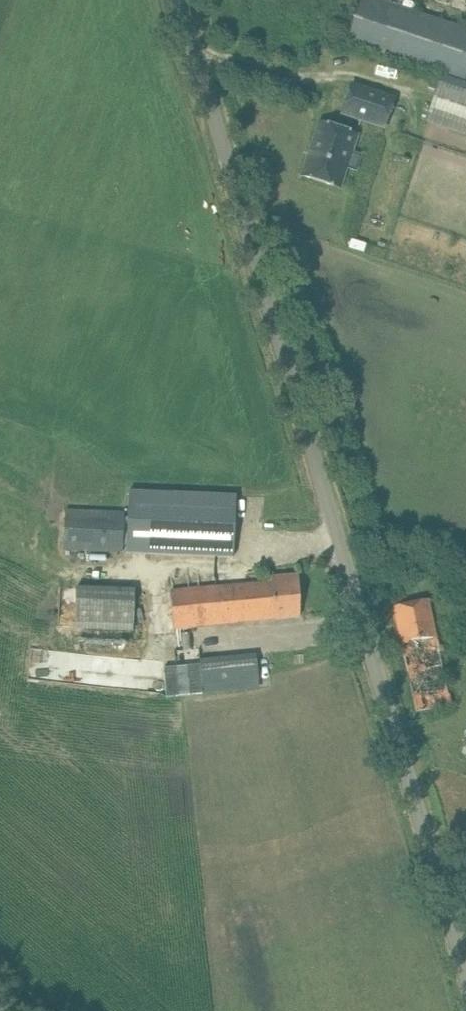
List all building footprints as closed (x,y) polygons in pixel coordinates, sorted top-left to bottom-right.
[(347,42),(442,74),(426,121),(465,134),(465,26),(391,1),(392,0),(361,0),(347,42)] [(352,84),(342,113),(385,127),(394,98),(352,84)] [(303,175),(339,187),(346,166),(356,169),(361,155),(351,152),(357,135),(320,123),(303,175)] [(236,496),(129,491),(126,552),(233,557),(236,496)] [(64,547),(122,550),(124,513),(66,511),(64,547)] [(174,627),(300,614),(299,572),(268,575),(268,580),(170,589),(174,627)] [(78,586),(76,628),(134,631),(136,589),(78,586)] [(450,704),(428,599),(393,607),(417,711),(450,704)] [(258,687),(255,654),(200,659),(203,692),(258,687)]
